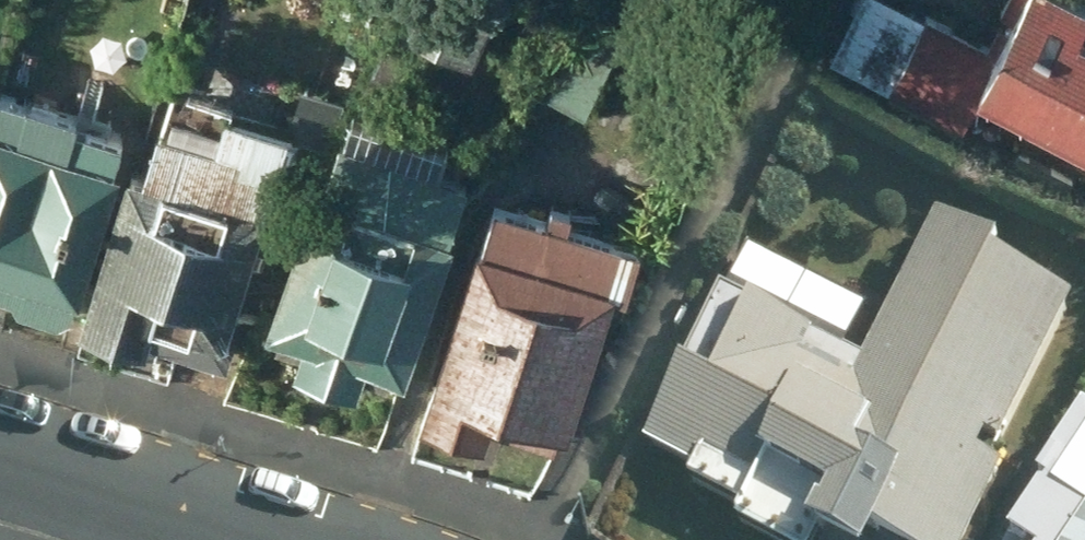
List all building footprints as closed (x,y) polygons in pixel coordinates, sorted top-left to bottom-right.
[(415,16),(489,50),(510,0),(422,0),(415,16)] [(821,58),(951,123),(965,97),(1084,158),(1084,2),(1080,0),(996,0),(974,44),(884,0),(851,0),(821,58)] [(540,93),(577,113),(616,41),(579,21),(540,93)] [(82,113),(7,90),(0,113),(0,296),(1,296),(11,293),(22,296),(31,312),(66,323),(83,318),(129,139),(79,126),(82,113)] [(151,169),(136,164),(91,325),(157,345),(161,333),(239,358),(246,331),(235,328),(293,120),(233,103),(225,135),(165,119),(151,169)] [(371,372),(405,382),(474,173),(449,166),(455,149),(359,118),(350,143),(338,140),(273,335),(308,347),(298,379),(363,399),(371,372)] [(573,429),(577,430),(625,283),(637,287),(651,242),(620,231),(624,217),(563,198),(559,212),(506,195),(494,237),(486,234),(427,415),(496,438),(505,409),(519,414),(515,425),(568,442),(573,429)] [(878,539),(960,539),(994,470),(968,458),(977,444),(989,451),(1061,308),(975,264),(981,253),(927,226),(854,372),(710,298),(635,450),(681,474),(675,485),(731,512),(724,526),(751,539),(800,539),(805,531),(822,539),(842,539),(850,526),(878,539)] [(1084,498),(1058,539),(1084,539),(1084,498)]
